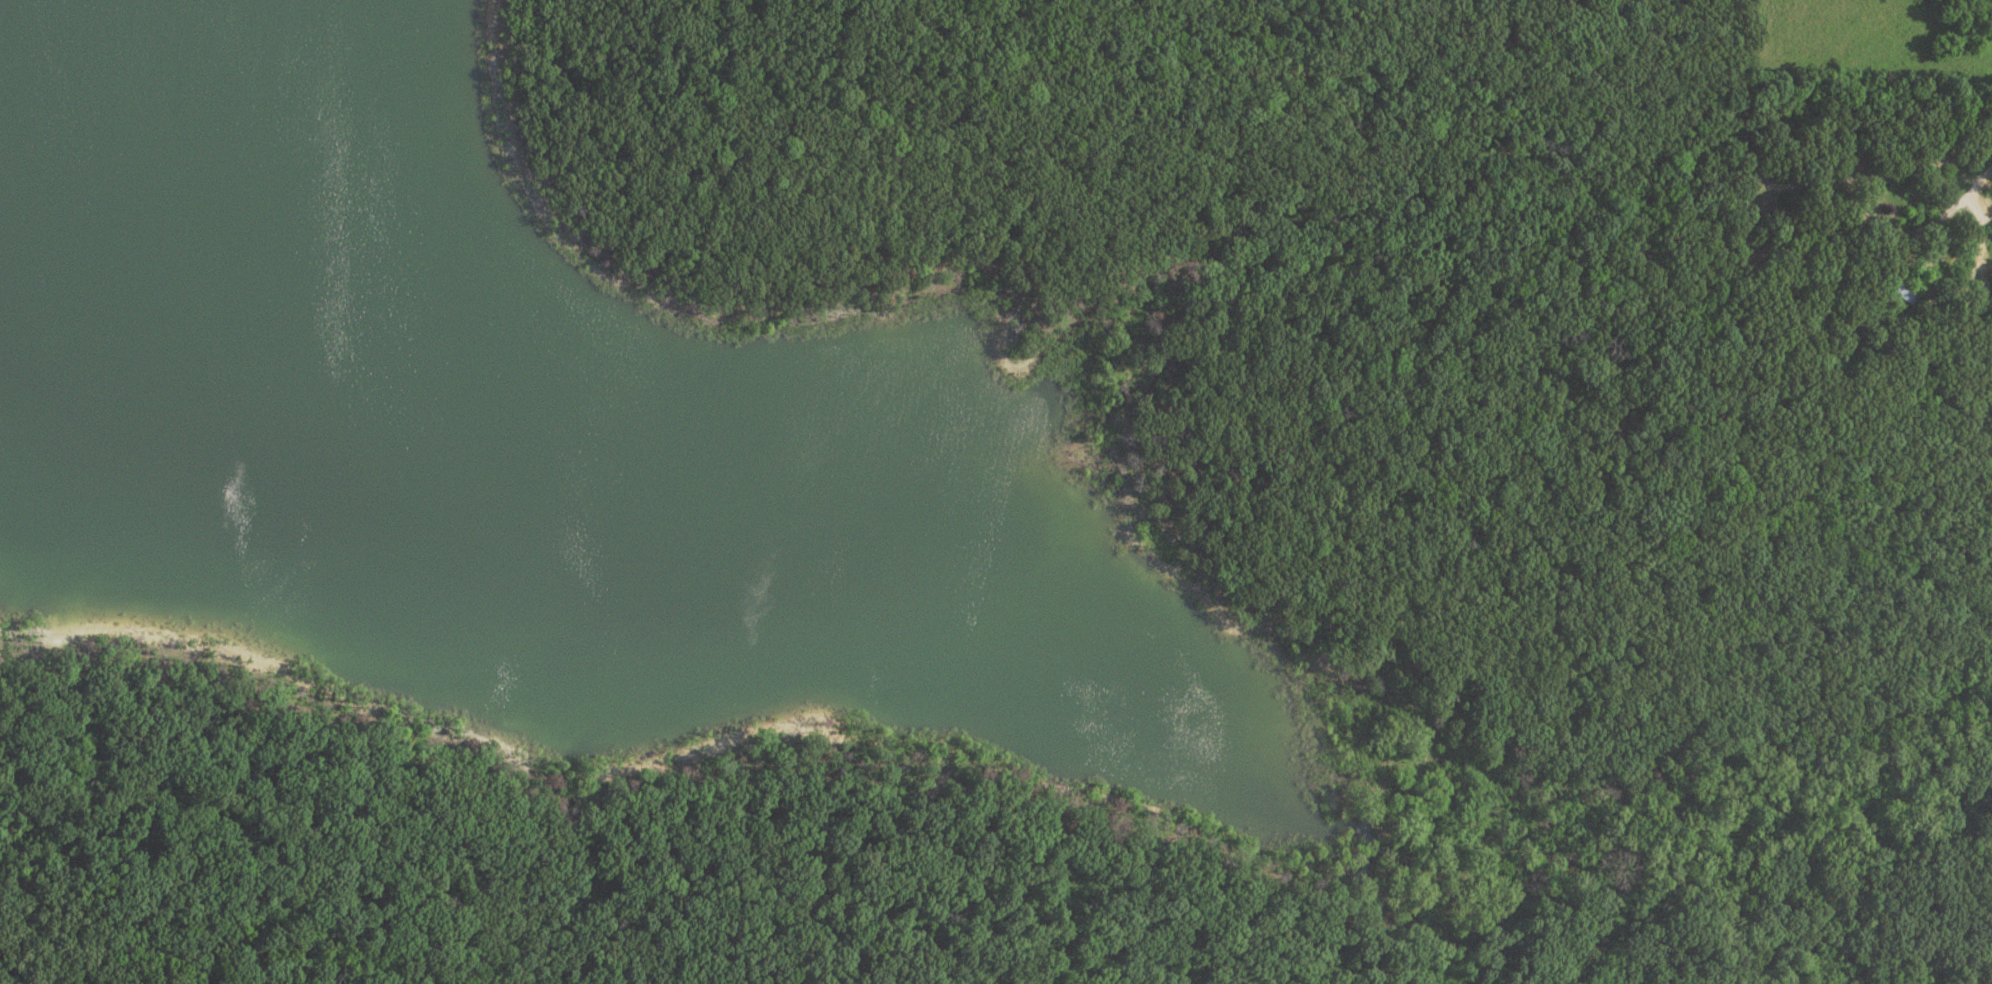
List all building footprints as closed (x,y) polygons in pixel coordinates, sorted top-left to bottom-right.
[(1921,294),(1894,272),(1883,285),(1910,307),(1921,294)]
